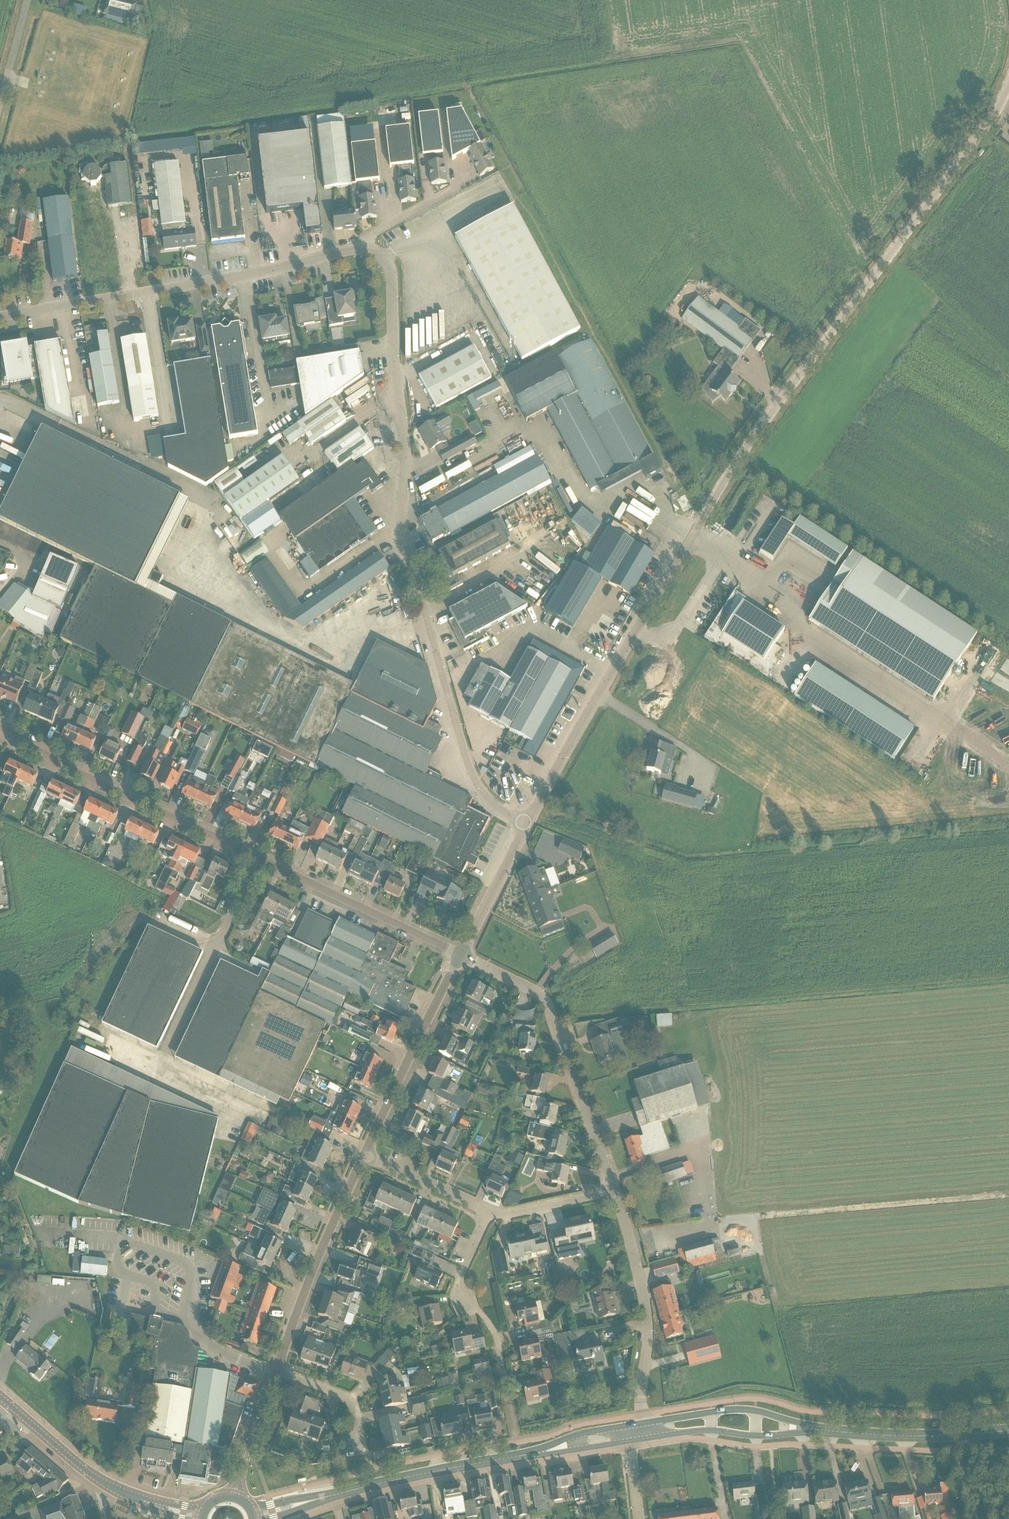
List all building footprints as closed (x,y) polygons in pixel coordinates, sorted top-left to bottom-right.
[(59,10),(90,19),(93,5),(76,0),(62,0),(59,10)] [(137,5),(117,0),(108,0),(104,15),(132,23),(137,5)] [(468,152),(472,149),(480,145),(461,110),(446,112),(452,160),(468,152)] [(423,156),(434,155),(443,154),(438,114),(418,116),(423,156)] [(317,128),(323,180),(324,190),(352,186),(345,125),(317,128)] [(409,127),(385,130),(390,167),(398,166),(399,174),(400,181),(399,181),(401,203),(416,201),(415,191),(412,165),(414,164),(409,127)] [(310,135),(258,141),(266,214),(303,209),(306,234),(314,233),(320,232),(320,234),(322,234),(310,135)] [(194,138),(134,143),(135,154),(182,150),(182,156),(196,155),(194,138)] [(200,143),(201,157),(209,156),(208,142),(200,143)] [(372,189),(371,182),(379,181),(375,143),(351,146),(355,183),(357,183),(361,209),(362,219),(377,218),(375,208),(374,196),(368,197),(367,190),(372,189)] [(470,158),(480,177),(493,170),(480,145),(472,149),(468,152),(471,157),(470,158)] [(227,160),(202,163),(212,243),(245,239),(243,229),(238,178),(237,178),(237,176),(240,176),(241,181),(241,182),(250,181),(250,180),(249,180),(246,154),(247,154),(245,154),(244,154),(242,154),(240,154),(239,155),(237,155),(236,156),(234,157),(235,157),(235,159),(227,160)] [(443,154),(434,155),(435,163),(429,163),(431,185),(446,183),(443,154)] [(185,230),(178,162),(154,165),(159,208),(164,250),(182,248),(182,249),(186,249),(186,247),(196,246),(194,229),(185,230)] [(80,167),(79,167),(80,168),(81,167),(82,167),(81,168),(80,169),(79,170),(79,174),(80,174),(80,172),(82,172),(82,174),(81,174),(81,181),(85,180),(90,185),(91,188),(97,187),(97,184),(101,178),(104,178),(113,177),(111,166),(107,167),(106,167),(105,167),(104,168),(103,170),(103,171),(100,172),(94,167),(94,164),(88,165),(88,166),(86,166),(86,164),(87,164),(87,163),(86,164),(84,164),(82,165),(81,166),(80,167)] [(104,194),(78,197),(87,268),(138,262),(129,181),(102,184),(104,194)] [(44,202),(53,282),(78,279),(68,199),(44,202)] [(340,206),(332,207),(335,230),(348,229),(348,232),(355,231),(354,228),(356,228),(355,212),(351,208),(346,209),(340,206)] [(455,238),(522,362),(580,330),(513,206),(455,238)] [(4,258),(20,260),(23,245),(29,246),(33,224),(21,222),(18,244),(7,242),(4,258)] [(354,311),(353,302),(355,301),(353,291),(341,293),(341,295),(335,296),(337,309),(327,311),(328,317),(329,327),(343,324),(342,319),(355,317),(354,311)] [(739,382),(726,373),(736,360),(737,361),(760,331),(745,320),(739,328),(698,297),(681,319),(723,350),(713,363),(724,372),(710,390),(705,395),(711,401),(710,402),(712,404),(713,404),(712,403),(719,397),(725,401),(730,395),(731,396),(736,389),(735,388),(739,382)] [(304,308),(295,310),(298,328),(305,327),(320,325),(321,325),(320,319),(326,318),(323,298),(316,301),(310,303),(303,304),(304,308)] [(260,321),(261,331),(264,347),(290,343),(286,321),(276,322),(276,318),(260,321)] [(195,340),(192,322),(178,324),(178,322),(168,323),(171,339),(172,344),(181,342),(195,340)] [(245,360),(247,359),(241,324),(232,326),(228,323),(228,324),(222,325),(222,324),(219,328),(210,329),(211,339),(215,365),(217,364),(230,439),(258,435),(245,360)] [(89,357),(91,366),(98,407),(119,403),(109,343),(108,333),(97,335),(100,355),(89,357)] [(146,337),(121,341),(129,391),(134,421),(158,417),(154,387),(146,337)] [(209,354),(207,337),(199,338),(201,355),(209,354)] [(71,397),(61,341),(34,346),(35,347),(26,349),(25,345),(4,349),(4,368),(7,367),(8,372),(4,373),(4,384),(40,378),(45,410),(96,435),(89,394),(71,397)] [(653,458),(609,376),(590,341),(557,359),(554,354),(505,381),(526,421),(547,410),(591,492),(597,488),(601,496),(643,474),(646,480),(661,472),(653,458)] [(347,354),(346,348),(346,347),(332,349),(334,356),(347,354)] [(419,377),(436,409),(491,379),(474,347),(419,377)] [(334,356),(332,349),(319,352),(320,359),(334,356)] [(491,354),(500,371),(506,368),(496,351),(491,354)] [(334,356),(320,359),(296,363),(297,368),(300,384),(305,418),(322,405),(363,377),(359,352),(347,354),(334,356)] [(168,466),(206,485),(229,469),(210,361),(174,367),(186,437),(164,441),(168,466)] [(172,366),(167,367),(171,388),(176,387),(172,366)] [(297,368),(268,373),(271,389),(300,384),(297,368)] [(497,382),(466,396),(473,411),(479,408),(475,400),(500,389),(497,382)] [(346,422),(332,401),(283,435),(290,445),(304,435),(312,446),(346,422)] [(425,441),(430,450),(445,442),(438,429),(450,423),(447,416),(420,431),(420,432),(421,431),(427,441),(425,441)] [(276,657),(277,653),(272,651),(275,645),(177,597),(173,606),(154,596),(163,578),(144,568),(180,497),(42,428),(0,512),(0,520),(96,567),(60,639),(279,748),(295,756),(356,787),(343,814),(427,856),(425,861),(427,862),(427,863),(438,868),(439,868),(443,870),(446,865),(462,873),(467,864),(474,868),(479,859),(471,855),(489,819),(468,808),(472,799),(440,783),(443,778),(426,770),(441,739),(437,737),(442,728),(428,722),(424,731),(423,730),(437,703),(427,666),(377,641),(351,694),(276,657)] [(325,453),(339,473),(359,459),(374,449),(359,428),(325,453)] [(477,444),(473,436),(461,443),(449,449),(453,457),(465,450),(477,444)] [(253,456),(235,468),(238,472),(242,469),(244,471),(257,462),(253,456)] [(225,497),(242,520),(298,480),(282,457),(225,497)] [(420,520),(423,527),(432,543),(443,537),(444,539),(450,536),(449,534),(549,480),(536,457),(437,511),(436,510),(430,513),(431,514),(420,520)] [(339,473),(279,515),(296,540),(301,547),(309,557),(300,563),(311,579),(319,572),(368,538),(376,532),(353,499),(369,488),(373,493),(382,487),(382,486),(365,462),(362,464),(359,459),(339,473)] [(215,484),(223,495),(243,481),(235,470),(215,484)] [(242,520),(241,520),(255,540),(281,523),(267,502),(242,520)] [(590,538),(600,525),(581,509),(570,522),(590,538)] [(835,567),(847,547),(798,518),(793,526),(779,518),(759,552),(772,560),(785,538),(835,567)] [(431,560),(449,592),(463,585),(458,575),(510,547),(495,520),(438,551),(440,555),(431,560)] [(578,565),(630,596),(654,554),(608,527),(591,555),(586,552),(578,565)] [(505,534),(511,544),(520,540),(514,529),(505,534)] [(259,538),(238,553),(247,565),(268,551),(259,538)] [(302,607),(266,560),(251,571),(284,618),(303,628),(389,568),(379,553),(371,559),(302,607)] [(976,634),(852,553),(809,620),(818,626),(809,620),(819,604),(944,686),(934,702),(976,634)] [(68,591),(78,568),(50,556),(41,579),(54,585),(68,591)] [(56,608),(60,610),(68,591),(54,585),(46,604),(33,598),(32,599),(14,584),(0,601),(0,608),(15,620),(13,622),(42,641),(56,608)] [(739,584),(704,638),(767,679),(784,652),(774,645),(784,630),(740,601),(742,597),(735,592),(740,584),(739,584)] [(453,631),(455,635),(464,652),(488,639),(484,630),(485,629),(526,607),(496,586),(449,612),(459,630),(454,632),(453,631)] [(69,595),(65,605),(71,607),(75,598),(69,595)] [(481,665),(464,697),(471,701),(468,707),(523,738),(517,748),(522,752),(528,741),(532,743),(534,737),(543,742),(544,741),(565,702),(565,701),(567,702),(569,699),(567,698),(568,697),(584,669),(553,651),(548,660),(528,649),(510,681),(499,675),(481,665)] [(792,699),(895,759),(915,725),(811,665),(792,699)] [(24,711),(38,717),(45,703),(38,700),(40,695),(38,690),(36,689),(43,675),(35,671),(27,691),(32,693),(24,711)] [(16,704),(23,687),(25,682),(16,678),(14,683),(0,677),(0,697),(16,704)] [(68,682),(64,690),(71,694),(75,685),(68,682)] [(66,706),(71,694),(64,690),(59,703),(47,697),(45,703),(38,717),(52,723),(56,714),(60,705),(66,707),(66,706)] [(66,725),(73,709),(66,706),(66,707),(59,723),(66,725)] [(90,730),(99,710),(94,708),(88,719),(84,727),(90,730)] [(134,740),(144,719),(131,712),(121,734),(134,740)] [(62,738),(76,745),(82,733),(84,727),(88,719),(83,717),(79,724),(77,723),(74,729),(68,726),(62,738)] [(182,729),(197,736),(201,726),(187,719),(182,729)] [(82,733),(76,745),(90,752),(96,740),(82,733)] [(127,762),(135,766),(149,737),(141,733),(127,762)] [(184,770),(194,775),(211,740),(201,735),(197,743),(194,750),(184,770)] [(140,775),(153,781),(160,767),(159,767),(164,756),(162,755),(169,741),(160,736),(148,761),(140,775)] [(100,758),(104,760),(105,760),(105,759),(115,763),(119,753),(121,748),(107,741),(105,746),(104,746),(99,756),(100,756),(100,757),(100,758)] [(258,741),(253,751),(268,758),(273,749),(258,741)] [(671,759),(674,747),(652,741),(649,753),(651,753),(646,770),(660,774),(665,757),(671,759)] [(278,751),(276,754),(292,762),(294,759),(295,756),(279,748),(278,751)] [(243,761),(245,759),(238,755),(237,757),(226,776),(234,780),(244,761),(243,761)] [(24,768),(9,762),(0,781),(0,783),(7,786),(6,788),(12,791),(13,789),(18,780),(24,768)] [(160,785),(172,791),(175,784),(177,785),(184,769),(170,763),(160,785)] [(24,768),(18,780),(32,787),(38,775),(24,768)] [(204,784),(205,783),(190,776),(189,778),(181,795),(196,802),(202,789),(204,784)] [(229,791),(236,795),(243,780),(236,777),(229,791)] [(47,794),(61,801),(66,789),(52,782),(47,794)] [(250,798),(255,785),(248,782),(243,795),(250,798)] [(210,809),(218,792),(212,789),(212,788),(204,784),(202,789),(196,802),(210,809)] [(693,809),(697,795),(675,789),(676,787),(666,784),(661,800),(693,809)] [(17,796),(21,788),(15,785),(12,794),(17,796)] [(258,787),(255,793),(261,796),(264,790),(258,787)] [(9,798),(12,791),(6,788),(2,795),(9,798)] [(341,797),(344,791),(338,788),(335,794),(341,797)] [(72,813),(81,796),(66,789),(61,801),(59,805),(64,807),(63,809),(72,813)] [(274,789),(263,810),(270,813),(280,792),(276,790),(274,789)] [(27,818),(31,820),(35,812),(38,813),(45,797),(38,793),(30,810),(27,818)] [(278,817),(286,802),(288,798),(280,794),(278,797),(278,798),(271,814),(278,817)] [(225,816),(239,823),(246,810),(238,806),(241,799),(234,796),(225,816)] [(98,819),(104,807),(90,800),(84,812),(89,815),(87,820),(89,821),(82,835),(88,838),(91,832),(95,824),(98,819)] [(55,814),(58,806),(52,803),(48,811),(54,814),(55,814)] [(60,817),(63,809),(64,807),(59,805),(58,806),(55,814),(52,819),(57,821),(60,817)] [(246,810),(239,823),(254,830),(262,813),(248,806),(246,810)] [(118,813),(104,807),(98,819),(112,826),(118,813)] [(64,841),(72,845),(81,827),(78,826),(82,816),(77,814),(64,841)] [(322,823),(313,842),(320,845),(334,817),(327,814),(322,823)] [(43,838),(44,839),(55,844),(56,840),(48,836),(56,821),(52,819),(43,838)] [(125,832),(139,839),(145,826),(131,819),(125,832)] [(306,838),(313,842),(322,823),(315,819),(306,838)] [(268,837),(283,843),(289,830),(281,826),(283,823),(276,820),(268,837)] [(95,824),(91,832),(97,834),(100,826),(95,824)] [(334,852),(328,865),(340,871),(348,854),(352,856),(357,846),(364,832),(348,824),(344,831),(355,836),(347,851),(343,849),(340,854),(334,852)] [(145,826),(139,839),(153,845),(159,833),(145,826)] [(357,846),(352,856),(356,857),(358,859),(361,854),(363,849),(367,842),(373,830),(367,827),(364,832),(361,839),(357,846)] [(289,830),(283,843),(297,850),(305,833),(299,830),(297,834),(289,830)] [(378,847),(385,851),(391,839),(384,836),(378,847)] [(164,838),(159,847),(164,850),(169,840),(164,838)] [(171,878),(186,846),(172,839),(166,851),(172,854),(170,860),(172,861),(168,868),(165,867),(155,888),(163,892),(166,886),(170,878),(171,878)] [(316,859),(328,865),(334,852),(338,844),(326,839),(316,859)] [(125,853),(130,856),(132,851),(138,853),(141,846),(131,841),(125,853)] [(573,844),(568,856),(578,860),(583,848),(573,844)] [(191,848),(186,846),(171,878),(175,880),(179,873),(179,874),(183,866),(186,868),(188,862),(194,864),(200,853),(199,852),(200,850),(192,846),(191,848)] [(352,866),(348,875),(360,880),(370,859),(361,854),(358,859),(356,857),(354,861),(352,866)] [(406,870),(417,876),(424,862),(413,857),(406,870)] [(104,859),(102,864),(109,868),(110,865),(109,861),(104,859)] [(374,883),(381,887),(391,866),(392,864),(384,860),(382,864),(370,859),(360,880),(372,886),(374,883)] [(187,879),(189,880),(181,894),(189,899),(196,884),(209,890),(216,875),(224,879),(225,876),(233,880),(237,872),(229,868),(229,867),(216,860),(208,875),(193,867),(187,879)] [(438,868),(427,863),(421,875),(426,877),(421,887),(427,891),(428,889),(439,894),(437,899),(456,908),(463,893),(433,878),(438,868)] [(391,866),(381,887),(386,878),(390,880),(384,892),(399,899),(405,885),(400,883),(403,878),(394,874),(395,872),(393,867),(391,866)] [(519,874),(528,897),(544,891),(550,889),(549,888),(551,887),(544,869),(537,871),(536,868),(519,874)] [(163,892),(162,893),(170,897),(170,896),(174,893),(175,892),(176,891),(166,886),(163,892)] [(544,891),(528,897),(543,937),(564,929),(558,913),(553,915),(544,891)] [(163,909),(169,913),(180,894),(175,892),(174,893),(170,896),(170,897),(163,909)] [(269,923),(271,924),(283,902),(271,895),(263,910),(261,915),(254,912),(244,932),(252,936),(260,921),(267,925),(269,923)] [(283,902),(271,924),(281,928),(275,939),(278,941),(275,945),(282,949),(294,925),(288,922),(295,908),(283,902)] [(178,1051),(289,1103),(318,1043),(321,1045),(338,1012),(340,1008),(349,991),(367,1002),(393,1014),(403,1018),(416,990),(380,973),(385,963),(389,965),(399,944),(378,934),(377,937),(339,919),(337,924),(308,910),(304,919),(294,941),(288,939),(273,968),(253,958),(250,964),(262,970),(258,979),(221,961),(178,1051)] [(148,927),(105,1016),(160,1042),(203,953),(148,927)] [(598,943),(590,948),(596,957),(604,952),(598,943)] [(466,997),(478,1003),(482,996),(492,1001),(495,994),(473,983),(466,997)] [(343,1008),(358,1016),(361,1008),(346,1001),(343,1008)] [(480,1004),(477,1011),(483,1014),(487,1017),(491,1010),(489,1009),(480,1004)] [(507,1022),(514,1025),(520,1011),(514,1008),(507,1022)] [(483,1014),(477,1011),(472,1009),(469,1016),(459,1011),(451,1026),(472,1036),(483,1014)] [(670,1026),(671,1015),(656,1014),(656,1026),(670,1026)] [(376,1025),(379,1019),(373,1016),(369,1024),(375,1027),(376,1025)] [(369,1024),(362,1021),(361,1024),(369,1028),(367,1032),(373,1035),(376,1036),(382,1039),(391,1043),(395,1035),(380,1029),(375,1027),(369,1024)] [(398,1028),(389,1024),(383,1021),(380,1029),(395,1035),(398,1028)] [(628,1022),(609,1028),(612,1036),(617,1035),(630,1030),(628,1022)] [(519,1052),(534,1054),(536,1038),(529,1037),(530,1032),(534,1033),(535,1026),(516,1023),(515,1030),(522,1031),(519,1052)] [(348,1033),(369,1043),(372,1036),(351,1027),(348,1033)] [(601,1039),(591,1043),(594,1050),(595,1054),(597,1054),(600,1064),(610,1061),(615,1059),(613,1054),(622,1051),(617,1035),(612,1036),(607,1037),(601,1039)] [(446,1038),(439,1053),(448,1057),(451,1059),(458,1062),(463,1053),(468,1056),(473,1047),(474,1044),(473,1044),(464,1039),(461,1045),(446,1038)] [(121,1216),(189,1233),(218,1117),(71,1048),(63,1064),(14,1174),(78,1203),(121,1216)] [(366,1064),(363,1069),(376,1075),(383,1062),(366,1054),(362,1062),(366,1064)] [(657,1063),(661,1073),(679,1068),(676,1057),(657,1063)] [(428,1074),(437,1078),(441,1080),(446,1070),(451,1073),(454,1066),(449,1063),(448,1066),(435,1060),(428,1074)] [(517,1072),(528,1075),(530,1070),(518,1067),(517,1072)] [(625,1142),(633,1167),(644,1163),(643,1157),(656,1153),(654,1146),(664,1143),(658,1123),(697,1110),(683,1067),(634,1083),(639,1099),(631,1102),(640,1129),(643,1136),(625,1142)] [(376,1075),(363,1069),(360,1075),(357,1073),(353,1082),(370,1089),(376,1075)] [(304,1074),(300,1083),(307,1087),(312,1078),(304,1074)] [(529,1092),(535,1093),(544,1096),(548,1080),(535,1077),(533,1084),(531,1084),(529,1092)] [(444,1081),(440,1089),(454,1096),(463,1101),(468,1103),(472,1094),(464,1090),(462,1094),(456,1091),(457,1088),(444,1081)] [(437,1089),(434,1095),(450,1103),(454,1096),(440,1089),(439,1090),(437,1089)] [(438,1099),(429,1095),(420,1091),(413,1105),(427,1112),(430,1104),(434,1106),(438,1099)] [(540,1122),(544,1123),(553,1126),(557,1110),(544,1107),(546,1100),(533,1097),(530,1110),(542,1113),(540,1122)] [(269,1112),(273,1106),(260,1098),(256,1105),(269,1112)] [(344,1111),(341,1116),(355,1122),(361,1109),(345,1101),(341,1109),(344,1111)] [(463,1101),(459,1108),(464,1110),(468,1103),(463,1101)] [(402,1129),(415,1134),(423,1118),(410,1112),(402,1129)] [(352,1135),(357,1125),(354,1124),(355,1122),(341,1116),(339,1122),(335,1120),(332,1128),(348,1136),(350,1133),(352,1135)] [(285,1117),(281,1126),(292,1131),(296,1123),(285,1117)] [(463,1118),(460,1124),(467,1127),(470,1121),(463,1118)] [(307,1128),(321,1134),(325,1125),(312,1119),(307,1128)] [(249,1123),(241,1139),(245,1141),(251,1144),(258,1127),(249,1123)] [(548,1155),(553,1156),(563,1159),(566,1142),(554,1139),(556,1130),(530,1124),(527,1137),(551,1142),(548,1155)] [(444,1136),(441,1143),(446,1145),(454,1129),(448,1126),(444,1136)] [(312,1138),(306,1149),(327,1159),(332,1147),(328,1146),(331,1141),(316,1134),(314,1139),(312,1138)] [(437,1151),(441,1143),(426,1136),(422,1144),(437,1151)] [(465,1154),(472,1157),(476,1148),(469,1145),(465,1154)] [(440,1159),(436,1168),(450,1175),(455,1166),(460,1155),(450,1150),(445,1148),(440,1159)] [(295,1164),(295,1165),(315,1174),(318,1168),(322,1170),(327,1159),(306,1149),(299,1165),(295,1164)] [(262,1150),(259,1156),(267,1159),(270,1153),(262,1150)] [(569,1170),(556,1167),(557,1161),(540,1157),(536,1170),(553,1174),(551,1183),(565,1186),(569,1170)] [(493,1176),(487,1191),(502,1198),(505,1191),(508,1193),(511,1186),(507,1184),(509,1180),(502,1176),(506,1168),(492,1162),(491,1164),(487,1173),(493,1176)] [(657,1171),(662,1184),(686,1176),(682,1163),(657,1171)] [(299,1185),(298,1186),(312,1192),(317,1180),(313,1178),(315,1174),(295,1165),(288,1180),(299,1185)] [(239,1178),(246,1181),(249,1175),(242,1171),(239,1178)] [(222,1182),(219,1189),(228,1193),(232,1186),(222,1182)] [(283,1192),(280,1198),(295,1204),(297,1199),(307,1203),(312,1192),(298,1186),(296,1190),(285,1186),(283,1192)] [(366,1203),(374,1206),(375,1202),(386,1207),(387,1206),(394,1191),(382,1186),(379,1192),(372,1189),(367,1202),(366,1202),(366,1203)] [(219,1189),(213,1204),(218,1206),(220,1201),(224,1192),(219,1189)] [(387,1206),(398,1211),(405,1196),(394,1191),(387,1206)] [(293,1209),(295,1204),(280,1198),(270,1193),(263,1209),(291,1222),(296,1210),(293,1209)] [(405,1196),(398,1211),(410,1216),(417,1201),(405,1196)] [(209,1207),(205,1217),(214,1221),(218,1211),(209,1207)] [(263,1209),(256,1223),(267,1228),(266,1230),(271,1232),(280,1236),(282,1231),(286,1233),(291,1222),(263,1209)] [(417,1224),(428,1230),(435,1214),(424,1209),(417,1224)] [(428,1230),(440,1235),(447,1219),(435,1214),(428,1230)] [(554,1235),(560,1260),(580,1255),(577,1243),(594,1239),(589,1218),(564,1223),(566,1233),(554,1235)] [(447,1219),(440,1235),(451,1240),(458,1224),(447,1219)] [(257,1241),(254,1247),(261,1250),(275,1256),(278,1258),(281,1250),(279,1249),(281,1245),(267,1238),(269,1233),(254,1226),(251,1233),(259,1236),(257,1241)] [(361,1234),(354,1231),(347,1248),(362,1255),(368,1242),(374,1245),(379,1234),(364,1227),(361,1234)] [(506,1240),(508,1250),(509,1250),(511,1259),(535,1254),(536,1256),(548,1254),(544,1236),(533,1238),(532,1234),(506,1240)] [(383,1241),(395,1247),(399,1240),(386,1235),(383,1241)] [(719,1239),(678,1250),(681,1263),(686,1262),(688,1268),(715,1261),(713,1251),(721,1249),(719,1239)] [(2,1254),(21,1255),(22,1247),(3,1246),(2,1254)] [(270,1268),(275,1256),(261,1250),(254,1247),(249,1257),(241,1253),(238,1260),(247,1264),(246,1265),(245,1266),(255,1270),(258,1263),(270,1268)] [(423,1261),(426,1253),(414,1247),(410,1255),(423,1261)] [(74,1253),(72,1272),(79,1273),(80,1253),(74,1253)] [(81,1274),(106,1276),(108,1261),(83,1259),(81,1274)] [(505,1259),(494,1261),(497,1273),(508,1271),(505,1259)] [(217,1300),(215,1308),(223,1311),(226,1303),(227,1304),(232,1288),(238,1290),(243,1276),(237,1274),(240,1267),(224,1261),(210,1298),(217,1300)] [(675,1261),(663,1264),(667,1276),(678,1273),(675,1261)] [(376,1285),(379,1275),(383,1267),(370,1262),(367,1271),(342,1262),(337,1276),(352,1282),(351,1286),(360,1289),(363,1280),(376,1285)] [(443,1274),(421,1264),(414,1279),(436,1289),(443,1274)] [(258,1283),(248,1311),(266,1317),(276,1290),(258,1283)] [(653,1292),(666,1340),(683,1335),(681,1328),(682,1327),(671,1287),(653,1292)] [(347,1313),(350,1303),(351,1303),(355,1293),(350,1292),(335,1288),(332,1296),(326,1294),(322,1304),(347,1313)] [(599,1319),(618,1315),(612,1294),(608,1295),(607,1288),(592,1292),(596,1306),(598,1305),(602,1318),(599,1319)] [(389,1304),(390,1312),(414,1307),(412,1299),(389,1304)] [(516,1310),(514,1311),(516,1319),(518,1318),(519,1322),(525,1320),(526,1323),(525,1324),(526,1327),(527,1333),(552,1327),(551,1320),(544,1321),(540,1322),(535,1303),(534,1303),(525,1305),(516,1307),(516,1310)] [(344,1324),(347,1313),(322,1304),(318,1316),(324,1318),(321,1326),(326,1328),(327,1328),(341,1333),(344,1324)] [(421,1317),(423,1328),(442,1324),(438,1306),(415,1311),(416,1318),(421,1317)] [(266,1317),(248,1311),(240,1333),(245,1335),(243,1341),(256,1346),(266,1317)] [(127,1335),(154,1341),(150,1370),(155,1371),(153,1386),(145,1439),(175,1443),(184,1444),(196,1370),(199,1349),(197,1349),(196,1348),(195,1347),(193,1346),(192,1345),(191,1344),(191,1342),(190,1341),(190,1340),(190,1338),(189,1336),(189,1335),(189,1333),(188,1332),(187,1331),(186,1329),(185,1328),(184,1328),(183,1327),(181,1326),(171,1324),(171,1328),(141,1321),(142,1318),(131,1315),(127,1335)] [(325,1335),(327,1328),(326,1328),(321,1326),(314,1323),(311,1330),(325,1335)] [(525,1346),(519,1347),(522,1362),(532,1359),(541,1357),(538,1343),(537,1337),(553,1334),(554,1334),(552,1327),(527,1333),(528,1339),(523,1340),(523,1343),(524,1343),(525,1346)] [(7,1345),(14,1349),(25,1333),(18,1329),(7,1345)] [(451,1334),(453,1344),(455,1354),(485,1347),(482,1334),(470,1336),(469,1331),(451,1334)] [(555,1340),(557,1349),(573,1340),(571,1332),(562,1334),(554,1336),(555,1340)] [(347,1335),(341,1333),(336,1346),(343,1348),(347,1335)] [(301,1360),(315,1365),(320,1349),(322,1343),(303,1336),(302,1340),(307,1342),(301,1360)] [(715,1337),(684,1345),(690,1366),(720,1358),(715,1337)] [(592,1360),(593,1360),(594,1363),(603,1361),(599,1341),(567,1348),(569,1356),(577,1354),(578,1362),(592,1359),(592,1360)] [(234,1342),(232,1349),(240,1352),(242,1345),(234,1342)] [(320,1349),(315,1365),(328,1369),(336,1347),(329,1345),(327,1351),(320,1349)] [(438,1346),(431,1347),(433,1355),(440,1353),(438,1346)] [(30,1374),(39,1382),(51,1368),(26,1347),(16,1359),(32,1372),(30,1374)] [(405,1354),(412,1358),(415,1352),(408,1348),(405,1354)] [(372,1367),(379,1373),(389,1362),(388,1361),(394,1355),(388,1350),(383,1356),(372,1367)] [(553,1361),(549,1362),(551,1370),(559,1368),(555,1353),(551,1354),(553,1361)] [(341,1374),(361,1381),(367,1364),(347,1357),(341,1374)] [(473,1361),(475,1372),(477,1382),(492,1378),(487,1357),(480,1359),(480,1360),(473,1361)] [(379,1381),(382,1394),(404,1389),(403,1384),(402,1384),(400,1374),(394,1368),(395,1367),(389,1362),(379,1373),(384,1378),(390,1372),(394,1376),(394,1378),(379,1381)] [(142,1384),(153,1386),(155,1371),(150,1370),(144,1369),(142,1384)] [(229,1452),(244,1410),(226,1404),(231,1375),(196,1370),(184,1444),(178,1480),(183,1481),(182,1484),(189,1485),(189,1484),(195,1485),(195,1486),(202,1487),(202,1484),(207,1484),(207,1483),(216,1485),(217,1478),(219,1478),(223,1451),(229,1452)] [(552,1371),(553,1378),(560,1377),(558,1370),(552,1371)] [(535,1374),(537,1381),(523,1384),(526,1399),(540,1396),(541,1399),(548,1397),(545,1384),(552,1383),(549,1371),(535,1374)] [(456,1372),(448,1374),(450,1384),(458,1383),(456,1372)] [(450,1388),(448,1376),(436,1380),(439,1390),(450,1388)] [(237,1392),(254,1397),(258,1385),(242,1379),(237,1392)] [(86,1391),(84,1401),(88,1402),(85,1419),(115,1424),(118,1406),(138,1410),(139,1400),(141,1388),(127,1386),(124,1404),(114,1402),(98,1399),(97,1403),(93,1403),(97,1381),(88,1380),(86,1391)] [(404,1389),(382,1394),(385,1408),(402,1405),(402,1404),(407,1403),(405,1395),(406,1394),(404,1389)] [(485,1394),(486,1402),(467,1406),(469,1419),(474,1418),(476,1428),(493,1425),(491,1414),(490,1410),(500,1408),(497,1392),(485,1394)] [(325,1422),(306,1416),(311,1401),(301,1397),(295,1412),(294,1412),(288,1431),(318,1441),(323,1427),(330,1430),(331,1426),(324,1424),(325,1422)] [(408,1400),(410,1409),(425,1405),(423,1397),(408,1400)] [(425,1405),(410,1409),(412,1416),(426,1413),(425,1405)] [(439,1418),(430,1420),(434,1438),(442,1436),(443,1437),(460,1433),(458,1425),(468,1422),(465,1413),(465,1408),(451,1411),(453,1419),(439,1422),(439,1418)] [(380,1421),(383,1435),(400,1431),(398,1424),(405,1422),(403,1416),(380,1421)] [(420,1427),(423,1441),(432,1439),(428,1426),(420,1427)] [(400,1431),(383,1435),(387,1449),(409,1444),(408,1438),(401,1440),(400,1431)] [(142,1460),(141,1466),(146,1467),(165,1470),(166,1464),(172,1465),(173,1461),(175,1443),(145,1439),(142,1460)] [(32,1469),(45,1481),(55,1469),(31,1448),(17,1465),(27,1474),(32,1469)] [(323,1456),(324,1464),(332,1462),(331,1455),(323,1456)] [(14,1472),(7,1457),(0,1461),(0,1481),(14,1472)] [(603,1484),(603,1487),(602,1487),(603,1494),(605,1494),(607,1502),(616,1500),(614,1492),(610,1493),(606,1468),(589,1471),(591,1485),(603,1484)] [(55,1469),(45,1481),(32,1487),(37,1498),(43,1495),(45,1497),(57,1492),(58,1492),(69,1480),(55,1469)] [(573,1487),(572,1480),(571,1470),(549,1474),(552,1490),(554,1501),(563,1499),(561,1489),(573,1487)] [(522,1475),(524,1485),(525,1489),(525,1492),(532,1491),(535,1508),(537,1507),(538,1513),(547,1512),(545,1496),(543,1496),(540,1479),(536,1479),(534,1473),(522,1475)] [(496,1480),(498,1490),(499,1496),(505,1495),(509,1518),(518,1518),(516,1506),(515,1506),(513,1493),(511,1494),(509,1488),(508,1478),(496,1480)] [(845,1486),(847,1496),(848,1503),(871,1498),(867,1481),(845,1486)] [(471,1484),(473,1494),(474,1501),(475,1510),(476,1510),(483,1508),(485,1518),(497,1518),(495,1506),(492,1506),(490,1498),(488,1489),(485,1490),(484,1482),(478,1483),(476,1482),(473,1482),(472,1484),(471,1484)] [(783,1485),(784,1495),(785,1506),(808,1503),(806,1482),(783,1485)] [(813,1485),(815,1495),(816,1504),(838,1501),(835,1482),(813,1485)] [(766,1501),(764,1485),(753,1486),(753,1483),(732,1486),(734,1500),(756,1497),(758,1512),(759,1518),(767,1518),(766,1511),(765,1501),(766,1501)] [(459,1486),(443,1489),(444,1499),(446,1507),(454,1506),(457,1505),(459,1514),(465,1513),(465,1512),(463,1503),(462,1497),(461,1497),(461,1496),(459,1486)] [(573,1488),(576,1504),(585,1502),(583,1487),(573,1488)] [(940,1504),(940,1516),(941,1518),(952,1518),(950,1513),(948,1490),(941,1490),(924,1491),(925,1505),(926,1505),(940,1504)] [(588,1492),(592,1507),(599,1505),(595,1491),(588,1492)] [(918,1517),(915,1518),(912,1492),(891,1494),(893,1508),(899,1507),(900,1515),(901,1514),(901,1518),(908,1518),(919,1518),(918,1517)] [(423,1515),(421,1505),(417,1506),(415,1494),(399,1497),(401,1511),(409,1510),(410,1518),(419,1516),(423,1515)] [(77,1496),(62,1501),(63,1503),(60,1504),(40,1511),(43,1518),(85,1518),(77,1496)] [(523,1498),(515,1499),(516,1506),(518,1518),(519,1518),(518,1516),(526,1515),(523,1498)] [(872,1501),(877,1515),(873,1517),(874,1518),(886,1518),(879,1499),(872,1501)] [(372,1503),(375,1512),(376,1518),(394,1518),(393,1516),(393,1513),(390,1504),(387,1505),(386,1501),(382,1503),(381,1500),(379,1501),(378,1500),(375,1501),(374,1502),(372,1503)] [(841,1518),(849,1518),(846,1505),(838,1506),(841,1518)] [(920,1507),(924,1518),(930,1518),(926,1505),(920,1507)] [(814,1507),(801,1508),(802,1518),(815,1518),(814,1507)] [(658,1518),(719,1518),(717,1509),(658,1517),(658,1518)] [(475,1510),(465,1512),(465,1513),(466,1518),(477,1516),(476,1510),(475,1510)]
